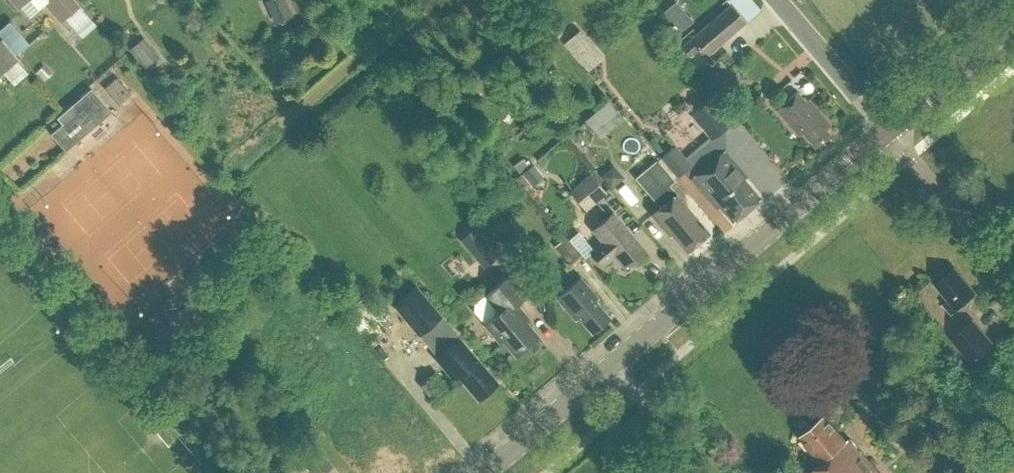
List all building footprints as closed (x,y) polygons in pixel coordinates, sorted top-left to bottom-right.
[(59,22),(79,5),(74,0),(47,0),(43,4),(59,22)] [(291,0),(272,0),(281,22),(297,16),(291,0)] [(671,29),(685,21),(673,0),(671,0),(659,7),(671,29)] [(681,46),(689,55),(698,47),(705,56),(744,22),(729,5),(681,46)] [(562,43),(586,70),(604,54),(581,27),(562,43)] [(130,49),(146,68),(160,56),(145,37),(130,49)] [(17,58),(1,39),(0,40),(0,73),(17,58)] [(34,73),(43,82),(51,74),(43,65),(34,73)] [(714,68),(714,81),(725,80),(725,68),(714,68)] [(104,88),(117,105),(130,95),(117,78),(104,88)] [(77,110),(50,133),(65,150),(110,111),(90,88),(72,103),(77,110)] [(803,133),(815,147),(829,135),(824,130),(830,125),(808,100),(805,102),(796,93),(776,111),(798,137),(803,133)] [(687,114),(708,139),(729,121),(709,96),(687,114)] [(591,116),(604,135),(629,119),(616,99),(591,116)] [(719,206),(733,221),(746,210),(699,155),(689,163),(674,145),(661,157),(678,177),(685,171),(717,208),(719,206)] [(699,155),(746,210),(760,198),(743,179),(747,176),(724,149),(717,156),(709,146),(699,155)] [(671,233),(686,251),(708,232),(668,185),(673,180),(656,160),(649,150),(633,162),(641,173),(636,178),(659,206),(651,213),(669,235),(671,233)] [(543,178),(532,165),(520,175),(521,176),(517,179),(523,187),(527,184),(530,188),(543,178)] [(605,193),(589,174),(568,191),(584,210),(605,193)] [(614,255),(625,267),(644,251),(612,213),(593,229),(603,242),(591,252),(602,265),(614,255)] [(481,222),(467,233),(491,263),(505,252),(481,222)] [(553,247),(569,265),(579,256),(564,237),(553,247)] [(955,268),(936,284),(949,299),(944,304),(952,313),(976,292),(955,268)] [(509,274),(484,295),(495,308),(494,315),(484,324),(494,336),(497,333),(515,355),(538,336),(520,314),(523,311),(516,303),(527,295),(509,274)] [(597,297),(580,277),(555,297),(575,319),(578,316),(591,332),(609,317),(594,300),(597,297)] [(389,305),(415,335),(439,315),(413,284),(389,305)] [(995,345),(973,320),(950,340),(972,365),(995,345)] [(459,378),(476,398),(498,379),(458,333),(433,355),(455,382),(459,378)] [(822,461),(808,472),(880,472),(850,437),(847,440),(826,415),(801,436),(822,461)]
